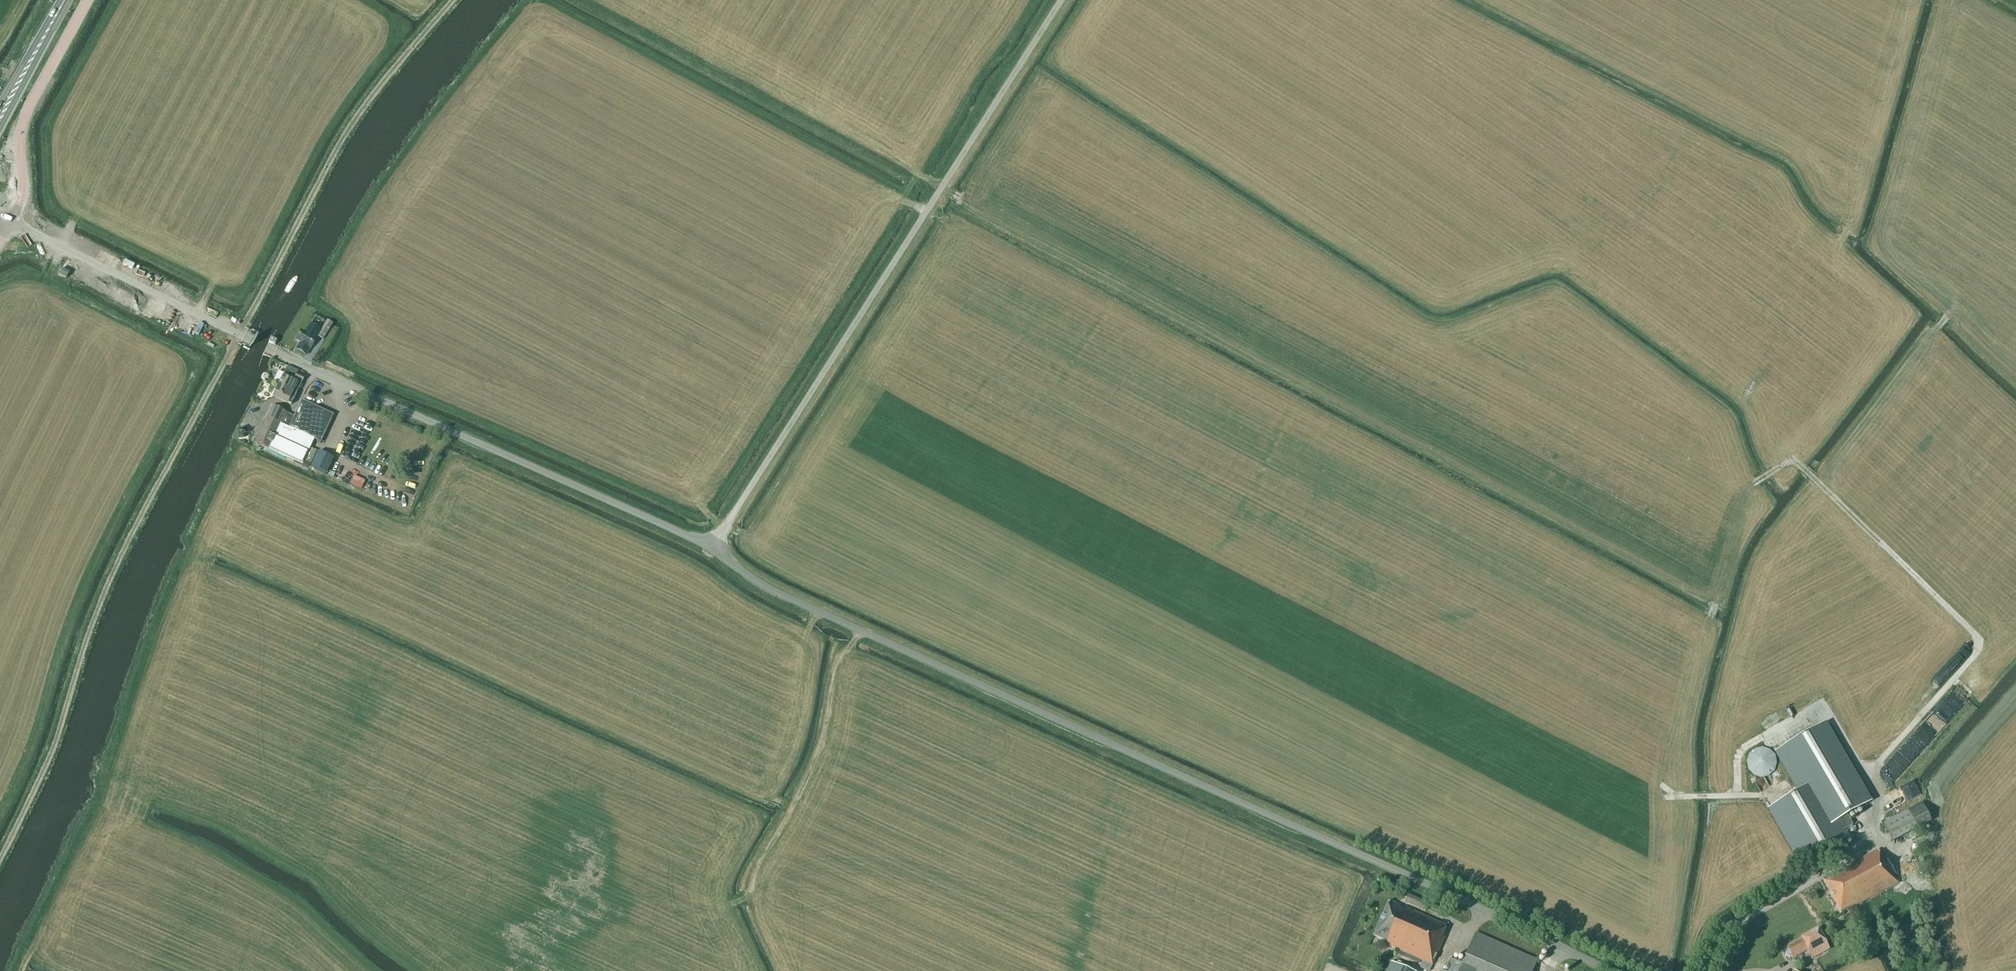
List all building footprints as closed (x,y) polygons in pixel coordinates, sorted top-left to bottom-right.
[(61,269),(58,275),(66,279),(68,273),(61,269)] [(316,313),(312,321),(322,326),(326,318),(316,313)] [(333,324),(327,320),(320,332),(326,335),(333,324)] [(1944,326),(1957,339),(1961,335),(1948,323),(1944,326)] [(300,344),(296,350),(306,355),(310,348),(315,340),(314,340),(316,337),(320,331),(310,325),(305,334),(301,332),(296,340),(302,343),(301,345),(300,344)] [(302,382),(304,378),(297,374),(298,371),(287,366),(284,374),(284,373),(278,385),(297,393),(302,382)] [(273,397),(291,405),(297,393),(278,385),(273,397)] [(301,400),(294,415),(293,415),(293,416),(271,406),(254,444),(308,469),(311,464),(316,451),(310,448),(314,440),(320,443),(333,416),(301,400)] [(333,459),(318,452),(311,468),(326,475),(333,459)] [(352,477),(350,482),(362,487),(364,482),(352,477)] [(1848,816),(1871,803),(1825,725),(1777,752),(1800,791),(1771,808),(1803,863),(1846,838),(1841,830),(1852,824),(1848,816)] [(1770,750),(1762,748),(1755,750),(1749,755),(1747,762),(1749,770),(1754,775),(1761,777),(1768,776),(1775,771),(1777,763),(1775,756),(1770,750)] [(1912,797),(1921,792),(1914,778),(1905,782),(1912,797)] [(1921,804),(1883,824),(1893,842),(1931,822),(1921,804)] [(1883,860),(1878,850),(1823,879),(1841,914),(1898,883),(1885,859),(1883,860)] [(1428,904),(1408,896),(1405,902),(1425,911),(1428,904)] [(1445,938),(1443,937),(1447,927),(1407,909),(1406,911),(1399,908),(1400,906),(1389,901),(1374,937),(1388,942),(1386,945),(1424,962),(1422,968),(1428,970),(1431,970),(1445,938)] [(1793,958),(1807,951),(1812,960),(1829,950),(1819,930),(1801,939),(1802,941),(1787,948),(1788,950),(1786,951),(1786,953),(1788,957),(1790,958),(1792,957),(1793,958)] [(1537,960),(1476,933),(1462,965),(1451,959),(1448,965),(1444,963),(1441,970),(1533,970),(1537,960)] [(1392,962),(1388,970),(1411,970),(1392,962)]
